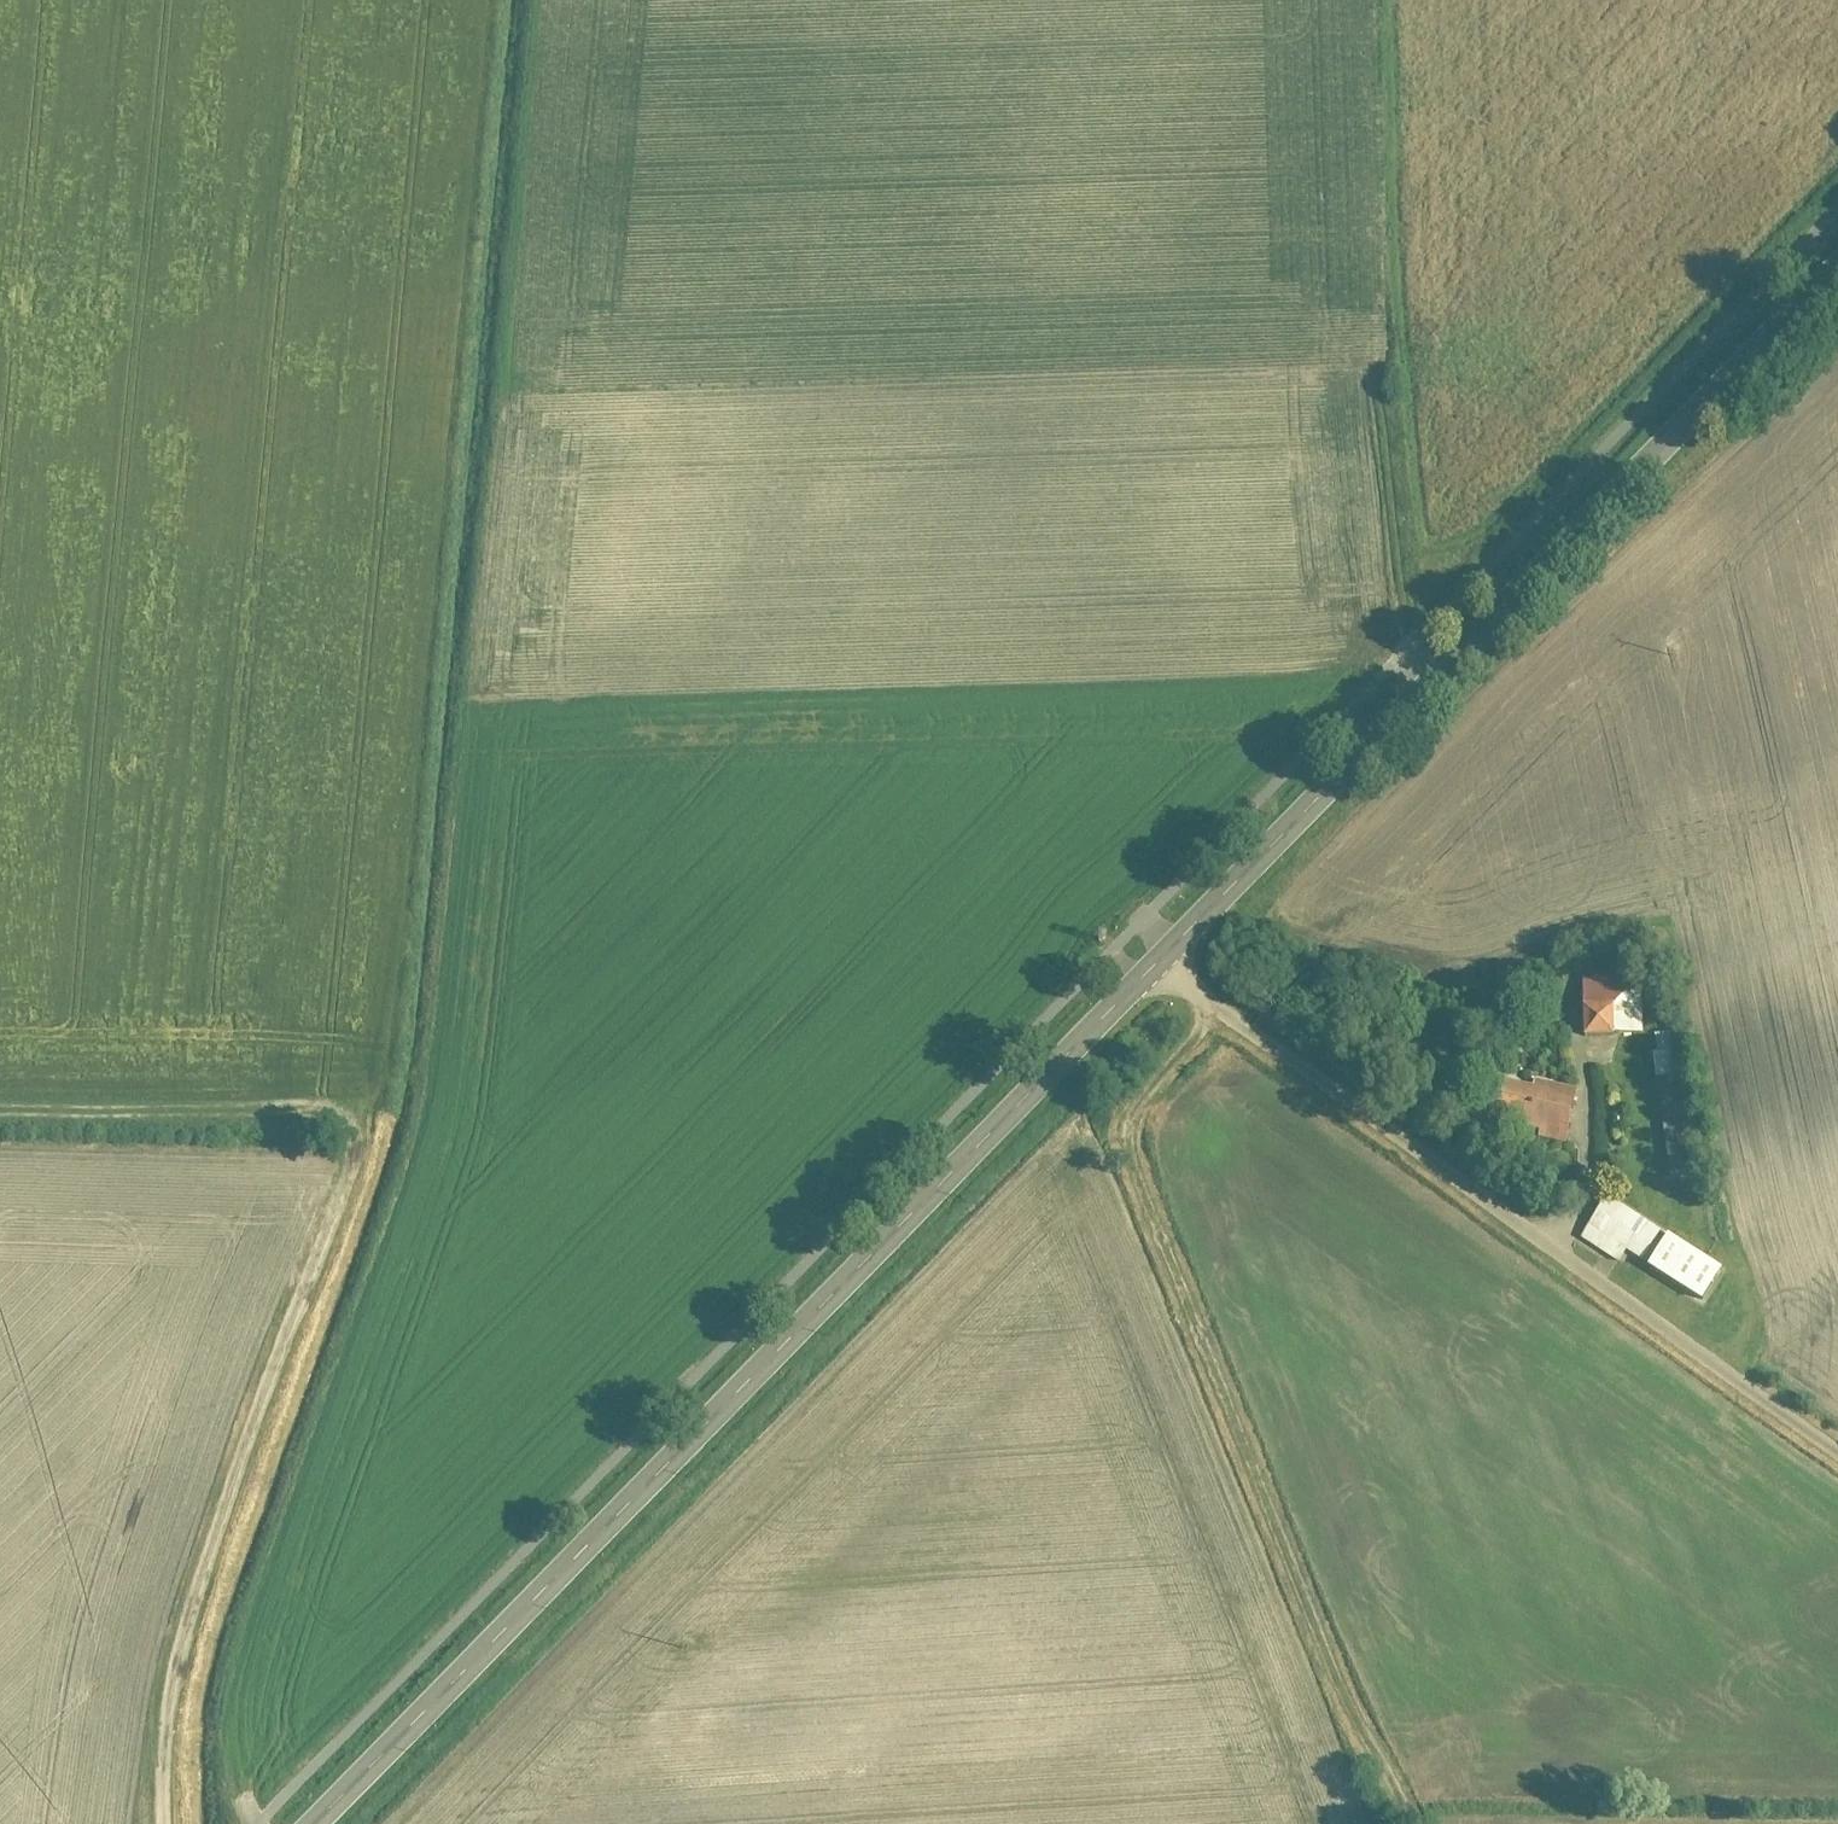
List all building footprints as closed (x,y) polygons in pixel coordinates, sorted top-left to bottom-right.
[(1583,984),(1588,1038),(1650,1033),(1646,979),(1583,984)] [(1659,1043),(1662,1060),(1681,1057),(1679,1040),(1659,1043)] [(1513,1074),(1500,1128),(1574,1146),(1587,1092),(1513,1074)] [(1616,1201),(1594,1237),(1714,1310),(1736,1275),(1616,1201)]
